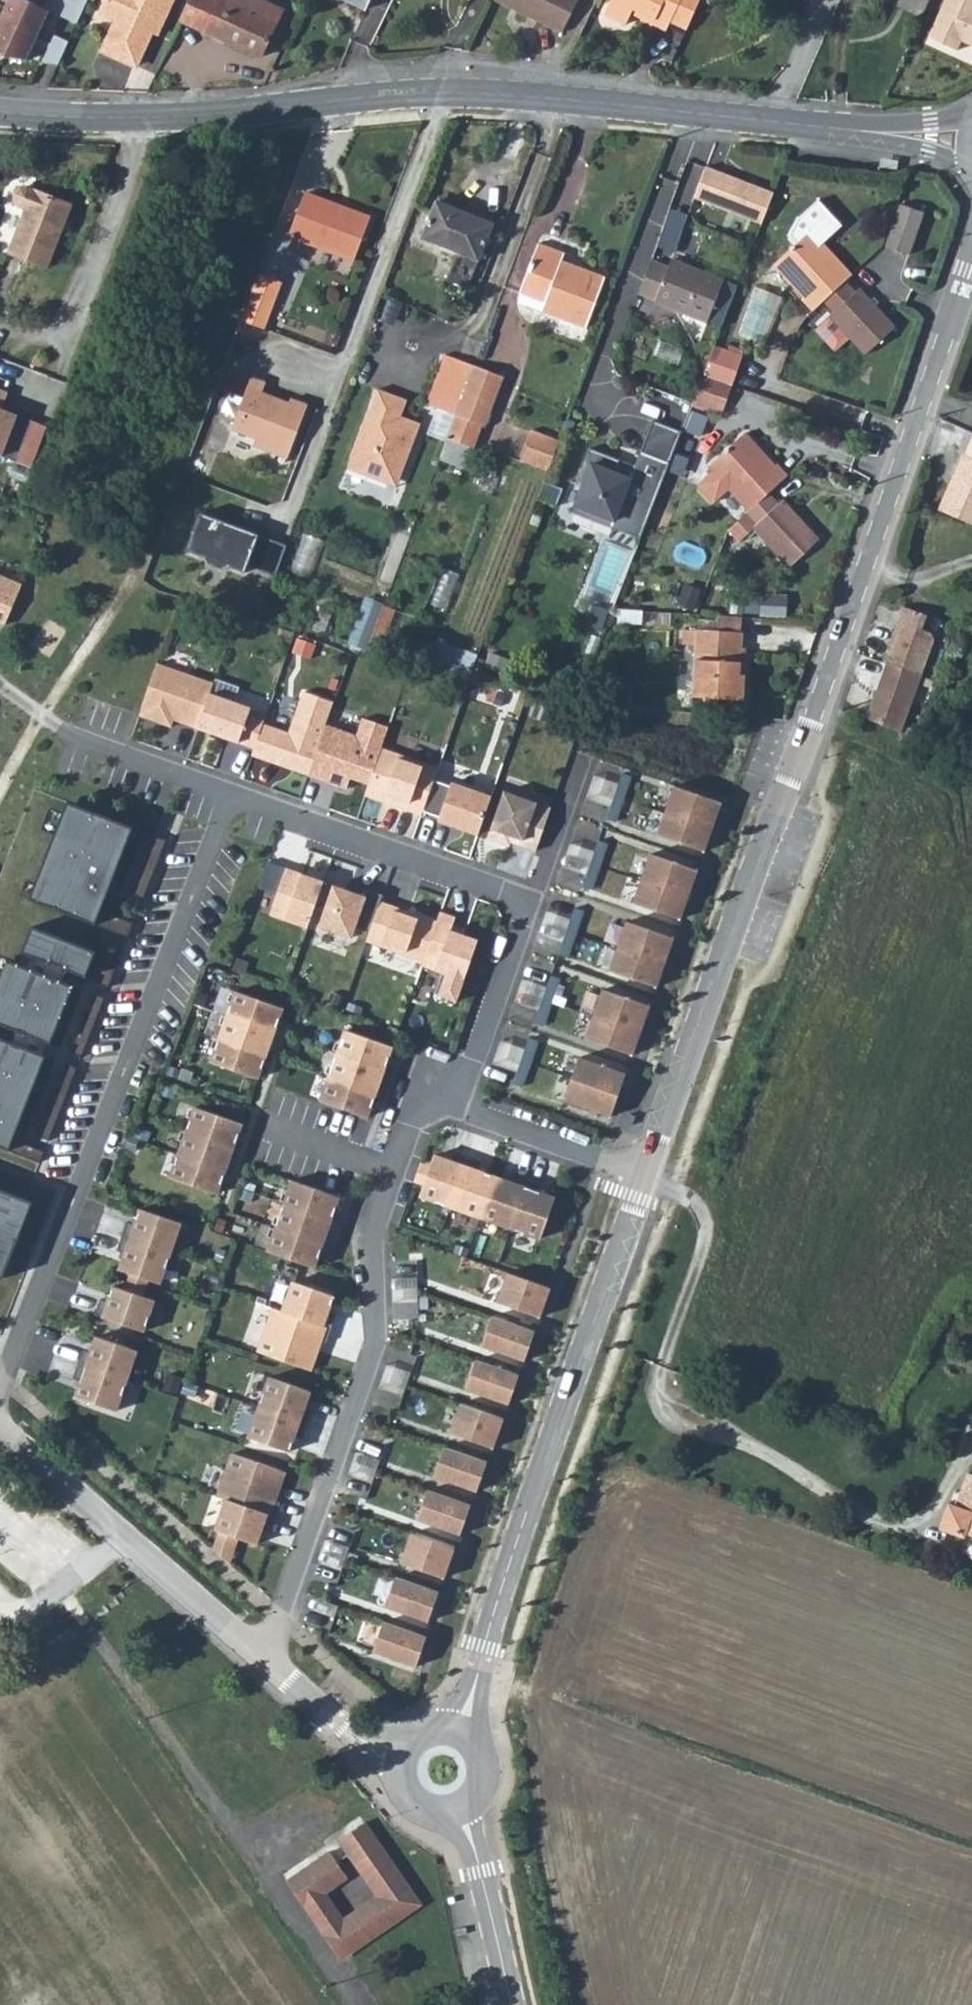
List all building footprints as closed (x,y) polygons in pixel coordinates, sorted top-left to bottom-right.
[(27,0),(10,0),(0,24),(0,51),(7,58),(30,60),(51,10),(50,10),(27,0)] [(50,10),(51,10),(79,23),(89,0),(55,0),(50,10)] [(150,42),(157,28),(162,30),(176,0),(106,0),(97,20),(116,28),(102,59),(136,75),(150,42)] [(181,26),(259,60),(279,15),(245,0),(192,0),(181,26)] [(364,10),(368,0),(342,0),(364,10)] [(489,6),(556,38),(574,0),(573,0),(492,0),(489,6)] [(626,23),(629,19),(649,27),(647,32),(660,38),(678,0),(611,0),(600,25),(621,34),(626,23)] [(928,41),(956,54),(961,44),(971,49),(971,0),(946,0),(928,41)] [(629,19),(626,23),(647,32),(649,27),(629,19)] [(157,28),(150,42),(156,44),(162,30),(157,28)] [(71,41),(57,35),(45,62),(60,64),(71,41)] [(774,191),(706,164),(694,195),(762,222),(774,191)] [(291,238),(356,263),(373,222),(307,196),(291,238)] [(22,219),(8,267),(48,279),(68,212),(23,198),(17,200),(15,202),(13,205),(13,210),(15,214),(22,219)] [(922,210),(897,203),(884,246),(908,253),(922,210)] [(451,283),(451,284),(470,293),(494,226),(438,204),(425,241),(461,256),(451,283)] [(808,232),(774,264),(792,284),(789,287),(802,300),(799,303),(811,316),(814,313),(822,305),(843,284),(850,277),(808,232)] [(538,243),(520,292),(544,303),(542,310),(584,328),(604,278),(562,261),(564,253),(538,243)] [(650,258),(637,292),(708,318),(722,276),(689,264),(687,269),(668,262),(667,264),(650,258)] [(774,264),(771,267),(789,287),(792,284),(774,264)] [(260,277),(243,324),(266,332),(283,285),(260,277)] [(843,284),(822,305),(833,316),(829,319),(830,320),(815,334),(834,355),(849,341),(864,358),(894,329),(858,290),(853,295),(843,284)] [(712,347),(706,363),(735,372),(741,356),(712,347)] [(426,405),(456,417),(475,367),(445,355),(426,405)] [(706,363),(700,378),(730,387),(735,372),(706,363)] [(456,417),(449,437),(477,448),(486,426),(488,426),(506,379),(475,367),(456,417)] [(700,378),(689,404),(720,415),(730,387),(700,378)] [(256,380),(235,432),(264,445),(261,452),(290,463),(311,409),(293,402),(291,407),(265,397),(269,385),(256,380)] [(0,389),(0,456),(12,460),(29,418),(7,409),(13,394),(0,389)] [(349,470),(389,485),(400,457),(409,460),(422,425),(395,415),(401,398),(380,390),(349,470)] [(694,454),(709,415),(693,409),(678,447),(694,454)] [(638,533),(680,427),(652,415),(632,467),(617,461),(620,455),(590,443),(576,479),(582,481),(572,507),(638,533)] [(547,470),(558,441),(530,430),(519,460),(547,470)] [(741,436),(738,439),(756,458),(758,455),(741,436)] [(738,439),(706,469),(710,473),(695,487),(712,505),(727,491),(746,511),(766,493),(784,477),(774,466),(771,468),(758,455),(756,458),(738,439)] [(949,448),(925,503),(965,521),(971,505),(971,458),(949,448)] [(389,485),(398,488),(409,460),(400,457),(389,485)] [(776,505),(766,493),(746,511),(745,512),(726,528),(737,539),(750,527),(785,567),(815,540),(780,501),(776,505)] [(202,515),(189,551),(207,558),(208,565),(223,571),(230,567),(245,573),(247,566),(275,576),(286,545),(202,515)] [(306,531),(294,568),(313,574),(325,537),(306,531)] [(5,633),(22,593),(0,584),(0,631),(5,633)] [(918,608),(894,601),(875,657),(879,659),(865,701),(856,712),(894,725),(925,633),(921,625),(913,623),(918,608)] [(615,604),(613,617),(638,620),(640,607),(634,607),(615,604)] [(732,617),(731,632),(755,634),(756,620),(732,617)] [(698,629),(698,642),(708,643),(703,700),(754,704),(757,678),(752,678),(755,634),(731,632),(698,629)] [(431,662),(472,676),(480,651),(439,637),(431,662)] [(214,684),(156,663),(138,716),(170,727),(173,718),(181,721),(180,723),(199,728),(214,684)] [(215,680),(214,684),(199,728),(255,747),(263,724),(263,719),(251,715),(258,694),(215,680)] [(334,703),(304,693),(290,733),(263,724),(255,747),(252,755),(282,765),(283,762),(294,766),(293,770),(309,775),(326,725),(334,703)] [(358,736),(326,725),(309,775),(347,788),(351,777),(369,783),(381,748),(388,727),(363,719),(358,736)] [(438,768),(381,748),(369,783),(365,796),(422,815),(438,768)] [(614,797),(618,783),(593,775),(585,798),(611,806),(614,797)] [(618,783),(614,797),(622,800),(630,778),(621,775),(618,783)] [(493,804),(453,790),(440,829),(480,843),(493,804)] [(673,792),(656,841),(703,857),(720,808),(673,792)] [(622,800),(614,797),(611,806),(607,818),(615,821),(622,800)] [(553,815),(506,799),(491,846),(513,854),(516,844),(526,848),(524,854),(539,859),(553,815)] [(69,801),(30,899),(128,938),(134,923),(99,909),(132,826),(69,801)] [(591,864),(596,850),(570,842),(563,865),(588,873),(591,864)] [(596,850),(591,864),(600,867),(607,845),(598,842),(596,850)] [(650,860),(633,909),(680,926),(697,876),(650,860)] [(266,862),(258,887),(278,894),(271,915),(307,927),(323,881),(266,862)] [(600,867),(591,864),(588,873),(584,884),(593,887),(600,867)] [(364,894),(332,883),(318,924),(351,936),(354,926),(369,931),(380,900),(383,893),(367,887),(364,894)] [(437,919),(380,900),(369,931),(366,940),(423,960),(437,919)] [(440,910),(437,919),(423,960),(422,964),(464,979),(478,938),(451,929),(456,915),(440,910)] [(567,932),(571,918),(546,910),(538,934),(563,942),(567,932)] [(571,918),(567,932),(575,935),(583,913),(574,910),(571,918)] [(32,928),(23,951),(32,955),(66,968),(109,985),(119,961),(32,928)] [(626,928),(609,978),(657,994),(674,945),(626,928)] [(575,935),(567,932),(563,942),(560,953),(568,956),(575,935)] [(32,955),(26,969),(60,982),(66,968),(32,955)] [(4,960),(0,970),(0,1149),(37,1164),(43,1151),(14,1139),(48,1055),(16,1042),(20,1031),(48,1042),(70,986),(60,982),(26,969),(4,960)] [(542,1000),(547,986),(521,978),(514,1001),(539,1009),(542,1000)] [(547,986),(542,1000),(551,1003),(558,981),(549,978),(547,986)] [(235,990),(226,1014),(274,1031),(282,1007),(235,990)] [(93,992),(69,1050),(81,1055),(105,997),(93,992)] [(603,997),(586,1046),(634,1062),(651,1013),(603,997)] [(551,1003),(542,1000),(539,1009),(535,1021),(544,1024),(551,1003)] [(274,1031),(226,1014),(218,1037),(266,1054),(274,1031)] [(345,1029),(336,1053),(384,1069),(392,1045),(345,1029)] [(266,1054),(218,1037),(210,1061),(257,1078),(266,1054)] [(521,1062),(526,1048),(501,1040),(493,1063),(518,1071),(521,1062)] [(526,1048),(521,1062),(530,1065),(538,1043),(528,1040),(526,1048)] [(384,1069),(336,1053),(328,1076),(376,1092),(384,1069)] [(530,1065),(521,1062),(518,1071),(514,1083),(523,1086),(530,1065)] [(65,1063),(37,1135),(49,1139),(77,1068),(65,1063)] [(627,1081),(580,1065),(565,1108),(613,1124),(627,1081)] [(376,1092),(328,1076),(320,1100),(367,1116),(376,1092)] [(242,1123),(194,1106),(185,1132),(233,1148),(242,1123)] [(233,1148),(185,1132),(177,1155),(225,1172),(233,1148)] [(452,1206),(469,1158),(455,1153),(452,1160),(436,1155),(422,1196),(452,1206)] [(225,1172),(177,1155),(169,1177),(217,1194),(225,1172)] [(483,1163),(469,1158),(452,1206),(482,1217),(496,1176),(481,1171),(483,1163)] [(513,1182),(496,1176),(482,1217),(513,1227),(530,1179),(515,1174),(513,1182)] [(543,1183),(530,1179),(513,1227),(543,1238),(557,1197),(541,1191),(543,1183)] [(292,1180),(284,1204),(331,1221),(340,1197),(292,1180)] [(1,1278),(32,1202),(0,1189),(0,1277),(1,1278)] [(331,1221),(284,1204),(276,1227),(323,1243),(331,1221)] [(124,1236),(173,1253),(183,1223),(141,1209),(136,1225),(129,1222),(124,1236)] [(323,1243),(276,1227),(267,1251),(315,1267),(323,1243)] [(163,1282),(173,1253),(124,1236),(119,1249),(126,1252),(121,1268),(130,1271),(147,1277),(163,1282)] [(130,1271),(126,1280),(144,1286),(147,1277),(130,1271)] [(509,1274),(498,1302),(540,1317),(550,1289),(509,1274)] [(394,1277),(395,1290),(420,1288),(419,1275),(394,1277)] [(126,1280),(123,1290),(140,1296),(144,1286),(126,1280)] [(291,1282),(281,1312),(331,1328),(335,1314),(328,1312),(334,1296),(291,1282)] [(96,1315),(145,1331),(155,1301),(140,1296),(123,1290),(114,1287),(108,1303),(101,1301),(96,1315)] [(395,1290),(396,1302),(421,1300),(420,1288),(395,1290)] [(331,1328),(281,1312),(272,1309),(258,1353),(311,1370),(321,1340),(326,1341),(331,1328)] [(493,1317),(483,1345),(524,1360),(534,1332),(493,1317)] [(80,1363),(129,1380),(139,1350),(97,1336),(91,1352),(84,1350),(80,1363)] [(478,1358),(467,1387),(509,1401),(519,1373),(478,1358)] [(387,1362),(383,1375),(406,1382),(410,1370),(387,1362)] [(118,1409),(129,1380),(80,1363),(75,1377),(82,1379),(76,1395),(118,1409)] [(383,1375),(380,1386),(403,1393),(406,1382),(383,1375)] [(268,1377),(258,1407),(307,1424),(312,1410),(305,1407),(310,1391),(268,1377)] [(461,1402),(451,1430),(492,1445),(503,1417),(461,1402)] [(307,1424),(258,1407),(249,1437),(291,1451),(296,1435),(303,1437),(307,1424)] [(445,1447),(435,1475),(476,1490),(486,1462),(445,1447)] [(357,1450),(353,1462),(376,1470),(380,1458),(357,1450)] [(217,1497),(226,1500),(275,1516),(279,1502),(274,1501),(285,1470),(232,1452),(217,1497)] [(353,1462),(349,1474),(373,1481),(376,1470),(353,1462)] [(428,1490),(418,1518),(459,1533),(469,1504),(428,1490)] [(960,1492),(947,1529),(939,1526),(931,1546),(966,1559),(969,1554),(971,1555),(971,1497),(960,1492)] [(275,1516),(226,1500),(216,1530),(258,1543),(264,1527),(271,1530),(275,1516)] [(412,1533),(402,1561),(443,1576),(453,1548),(412,1533)] [(396,1576),(385,1605),(427,1620),(437,1591),(396,1576)] [(384,1620),(373,1648),(415,1663),(425,1635),(384,1620)] [(378,1897),(344,1919),(346,1922),(336,1929),(350,1951),(421,1903),(367,1820),(340,1838),(378,1897)] [(331,1849),(298,1871),(311,1892),(322,1885),(326,1890),(348,1875),(331,1849)] [(311,1892),(298,1871),(287,1878),(340,1959),(350,1951),(336,1929),(346,1922),(344,1919),(326,1890),(322,1885),(311,1892)]
